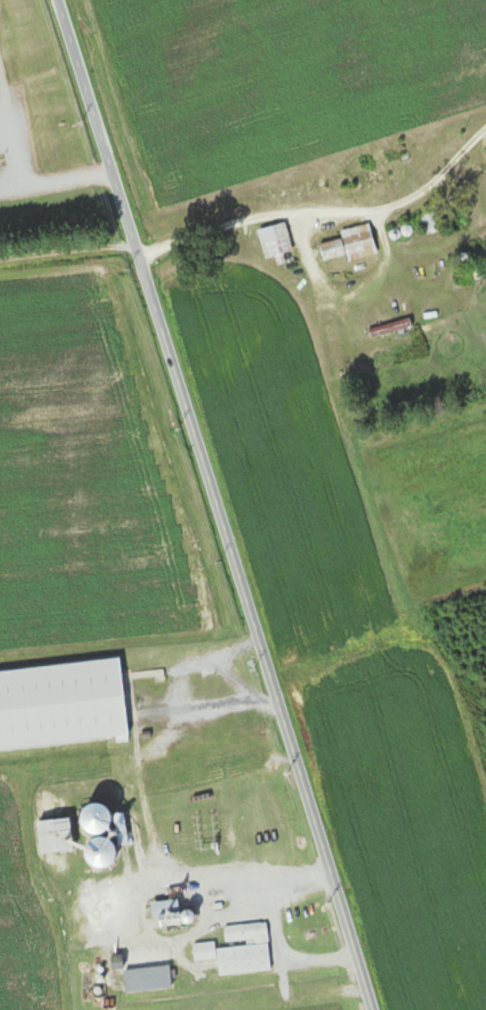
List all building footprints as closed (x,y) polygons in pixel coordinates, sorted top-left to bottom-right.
[(256,230),(264,260),(273,257),(275,265),(284,263),(282,254),(292,251),(284,222),(256,230)] [(317,244),(321,260),(346,255),(347,260),(375,255),(368,224),(339,230),(341,239),(317,244)] [(473,277),(484,276),(483,264),(473,265),(473,277)] [(370,340),(410,326),(407,318),(367,331),(370,340)] [(115,742),(126,741),(118,659),(0,670),(0,749),(115,739),(115,742)] [(107,826),(101,804),(85,808),(90,830),(107,826)] [(37,848),(44,847),(43,844),(53,844),(53,836),(63,836),(62,821),(36,822),(37,848)] [(107,862),(109,841),(92,840),(90,861),(107,862)] [(175,919),(175,902),(150,902),(150,919),(175,919)] [(269,971),(266,923),(223,926),(225,947),(213,948),(213,943),(192,945),(193,961),(216,960),(217,975),(269,971)] [(124,993),(170,988),(167,965),(121,970),(124,993)]
